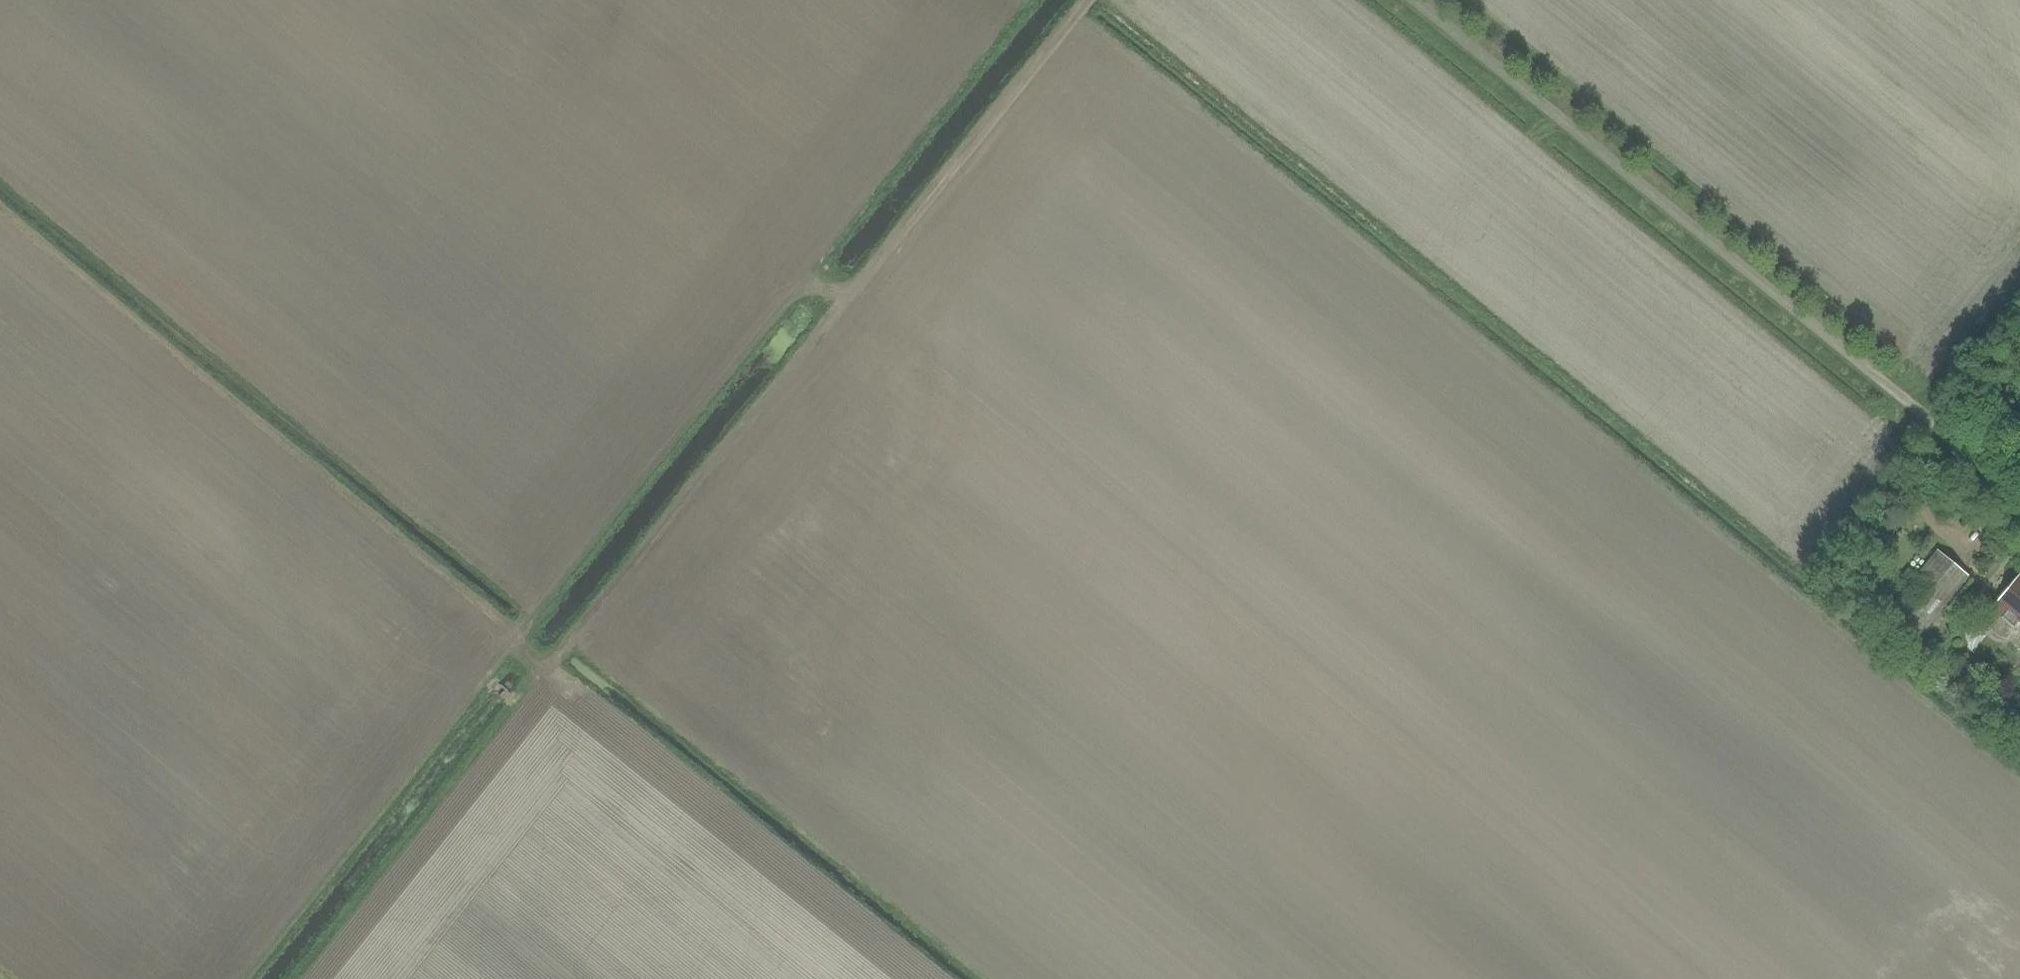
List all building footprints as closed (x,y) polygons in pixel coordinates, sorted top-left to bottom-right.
[(2019,423),(2007,438),(2019,448),(2019,424),(2019,423)] [(1885,614),(1917,639),(1959,587),(1963,590),(1971,581),(1936,552),(1916,577),(1907,569),(1898,580),(1906,587),(1885,614)] [(1993,609),(2019,632),(2019,576),(1993,609)]
